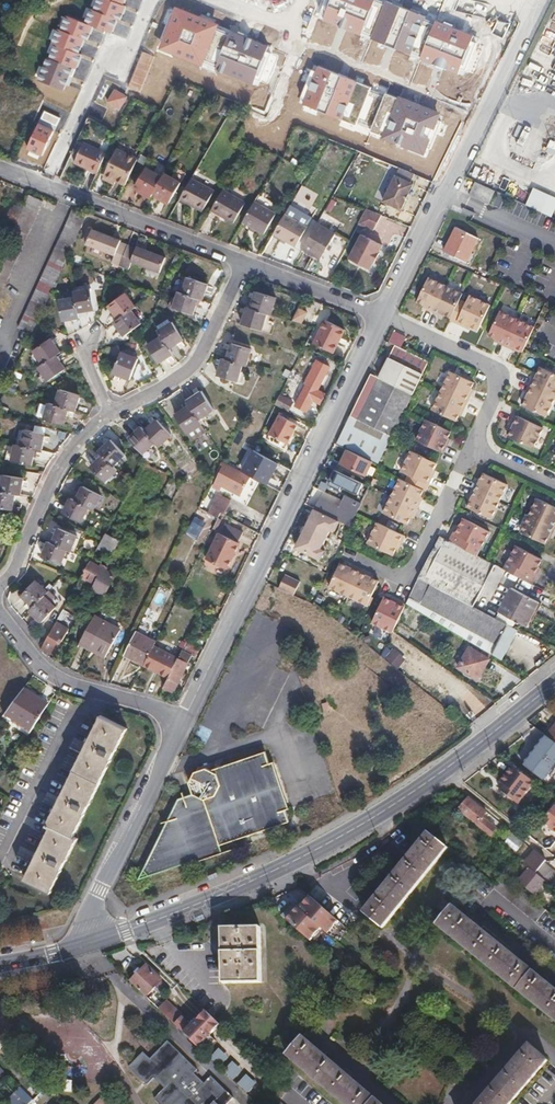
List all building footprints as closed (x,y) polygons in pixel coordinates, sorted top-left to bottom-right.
[(84,22),(93,26),(110,33),(127,0),(96,0),(84,22)] [(385,0),(330,0),(323,20),(458,74),(475,35),(385,0)] [(253,86),(269,47),(176,8),(160,49),(253,86)] [(63,91),(93,26),(84,22),(66,16),(38,81),(63,91)] [(140,92),(154,56),(142,52),(127,88),(140,92)] [(441,114),(316,67),(303,104),(425,156),(441,114)] [(127,97),(113,89),(106,103),(120,110),(127,97)] [(42,156),(54,130),(39,123),(26,150),(42,156)] [(100,173),(108,152),(86,142),(76,163),(100,173)] [(119,182),(128,186),(129,185),(139,160),(119,152),(108,178),(119,182)] [(137,186),(140,188),(152,195),(154,192),(166,173),(169,167),(160,162),(154,172),(147,168),(137,186)] [(396,174),(384,199),(401,208),(414,183),(411,181),(415,173),(400,167),(396,174)] [(166,173),(154,192),(158,195),(170,201),(186,173),(178,168),(172,177),(166,173)] [(119,182),(108,178),(107,182),(118,187),(119,182)] [(194,178),(182,198),(203,211),(214,190),(194,178)] [(470,196),(491,205),(497,191),(476,182),(470,196)] [(138,191),(151,199),(152,195),(140,188),(138,191)] [(527,204),(551,214),(554,205),(554,197),(534,188),(527,204)] [(225,189),(213,210),(235,222),(247,202),(225,189)] [(170,201),(158,195),(156,198),(168,205),(170,201)] [(257,201),(245,222),(266,234),(278,213),(257,201)] [(4,287),(40,208),(27,202),(0,262),(0,286),(4,287)] [(293,204),(289,211),(310,224),(315,217),(293,204)] [(371,208),(363,222),(377,229),(383,213),(371,208)] [(289,211),(277,234),(298,246),(310,224),(289,211)] [(319,222),(305,248),(323,258),(338,233),(319,222)] [(19,327),(32,334),(80,229),(67,223),(43,273),(19,327)] [(457,227),(445,251),(466,261),(477,237),(457,227)] [(122,263),(128,246),(119,242),(119,241),(93,231),(86,248),(122,263)] [(364,233),(352,257),(372,267),(376,259),(377,260),(382,251),(380,250),(383,242),(364,233)] [(297,259),(289,254),(293,246),(291,245),(285,255),(280,252),(277,257),(293,267),(297,259)] [(137,250),(128,246),(122,263),(159,277),(166,259),(138,248),(137,250)] [(183,293),(199,298),(203,300),(208,283),(189,277),(183,293)] [(429,278),(418,302),(424,305),(424,307),(434,311),(444,316),(445,314),(452,317),(451,319),(471,328),(472,326),(479,329),(490,305),(470,295),(467,302),(461,299),(463,293),(429,278)] [(91,288),(75,292),(78,311),(95,308),(91,288)] [(78,311),(75,292),(67,294),(66,291),(57,293),(62,319),(79,316),(78,311)] [(252,308),(267,313),(271,314),(276,297),(257,291),(252,308)] [(183,293),(180,292),(174,307),(194,314),(199,298),(183,293)] [(119,319),(131,310),(135,307),(125,293),(109,305),(119,319)] [(299,305),(292,320),(302,323),(308,310),(299,305)] [(252,308),(247,307),(243,324),(262,330),(267,313),(252,308)] [(119,319),(115,322),(125,335),(141,323),(131,310),(119,319)] [(523,350),(534,326),(500,311),(489,334),(496,338),(495,339),(505,344),(516,349),(516,347),(523,350)] [(325,319),(313,342),(334,352),(345,329),(325,319)] [(173,321),(159,330),(163,336),(170,347),(184,339),(173,321)] [(170,347),(163,336),(147,345),(159,363),(173,353),(170,347)] [(47,361),(56,355),(61,352),(50,338),(33,350),(43,364),(47,361)] [(226,359),(242,364),(246,365),(251,349),(231,343),(226,359)] [(338,444),(365,457),(375,437),(389,443),(415,390),(429,361),(395,345),(379,378),(372,375),(351,419),(338,444)] [(121,352),(114,372),(130,379),(138,359),(121,352)] [(43,364),(39,367),(49,380),(66,369),(56,355),(47,361),(43,364)] [(226,359),(223,358),(218,375),(237,381),(242,364),(226,359)] [(307,384),(296,406),(306,411),(312,399),(320,403),(325,394),(317,390),(329,368),(316,361),(305,383),(307,384)] [(554,397),(554,372),(541,365),(538,372),(536,371),(530,384),(524,396),(526,397),(523,404),(547,415),(554,397)] [(451,370),(433,408),(457,419),(460,413),(462,414),(474,388),(472,387),(475,381),(451,370)] [(56,405),(68,408),(76,410),(80,394),(61,388),(56,405)] [(203,392),(188,401),(191,405),(199,418),(213,409),(203,392)] [(433,406),(439,395),(432,392),(427,402),(433,406)] [(292,401),(280,395),(276,403),(288,410),(292,401)] [(56,405),(49,403),(45,418),(64,424),(68,408),(56,405)] [(199,418),(191,405),(176,415),(187,433),(202,423),(199,418)] [(512,427),(509,434),(534,446),(544,426),(516,413),(510,426),(512,427)] [(280,415),(270,436),(288,445),(298,425),(280,415)] [(426,418),(417,438),(444,451),(451,437),(449,436),(452,429),(426,418)] [(146,431),(156,442),(160,446),(172,434),(158,419),(146,431)] [(146,431),(142,427),(130,438),(149,460),(156,453),(150,448),(156,442),(146,431)] [(22,445),(36,448),(41,449),(44,433),(25,428),(22,445)] [(375,437),(365,457),(380,464),(389,443),(375,437)] [(111,439),(100,451),(103,455),(110,462),(113,465),(125,453),(111,439)] [(22,445),(17,444),(13,461),(32,465),(36,448),(22,445)] [(400,476),(384,510),(409,522),(412,515),(414,516),(423,496),(421,495),(424,488),(426,489),(436,469),(434,468),(437,461),(411,449),(402,470),(409,473),(406,479),(400,476)] [(246,472),(250,475),(254,477),(270,486),(274,479),(281,464),(259,452),(252,465),(250,464),(246,472)] [(110,462),(103,455),(92,466),(106,481),(117,469),(113,465),(110,462)] [(222,460),(220,464),(225,466),(223,470),(221,470),(214,484),(222,488),(224,485),(241,494),(250,475),(246,472),(242,471),(222,460)] [(362,482),(336,469),(331,479),(333,480),(331,484),(342,490),(344,486),(357,492),(362,482)] [(471,498),(468,505),(492,516),(508,482),(484,471),(481,477),(479,477),(469,497),(471,498)] [(2,491),(16,493),(21,494),(24,477),(5,474),(2,491)] [(76,501),(90,507),(94,510),(102,494),(84,485),(76,501)] [(0,490),(0,507),(12,509),(16,493),(2,491),(0,490)] [(319,497),(314,508),(331,515),(351,525),(362,501),(345,494),(339,506),(319,497)] [(213,515),(218,518),(221,512),(224,514),(231,500),(221,495),(215,508),(216,509),(213,515)] [(538,496),(521,530),(546,541),(549,534),(551,535),(554,526),(554,503),(538,496)] [(76,501),(71,498),(64,512),(83,522),(90,507),(76,501)] [(203,499),(201,503),(209,507),(211,503),(203,499)] [(331,515),(314,508),(311,516),(327,523),(331,515)] [(458,522),(450,538),(478,552),(490,529),(464,515),(460,523),(458,522)] [(310,519),(300,538),(320,548),(329,528),(310,519)] [(378,520),(369,541),(394,552),(397,546),(399,546),(406,533),(378,520)] [(203,557),(224,567),(243,532),(221,522),(217,531),(215,531),(203,557)] [(212,530),(198,523),(193,533),(207,540),(212,530)] [(52,542),(67,548),(71,550),(78,535),(59,527),(52,542)] [(243,532),(224,567),(228,569),(241,544),(241,542),(245,533),(243,532)] [(106,533),(103,539),(98,547),(112,555),(119,541),(106,533)] [(441,535),(419,577),(474,606),(495,563),(441,535)] [(52,542),(50,541),(43,557),(60,564),(67,548),(52,542)] [(517,542),(505,566),(533,580),(540,565),(539,564),(543,556),(517,542)] [(90,561),(81,578),(95,586),(95,587),(104,592),(114,575),(90,561)] [(341,561),(330,584),(369,602),(380,578),(373,575),(374,573),(371,572),(352,563),(348,561),(347,563),(341,561)] [(286,575),(279,588),(281,589),(283,590),(294,595),(301,582),(286,575)] [(418,577),(406,602),(438,620),(441,614),(461,625),(460,628),(467,632),(468,629),(491,642),(491,643),(496,645),(503,631),(513,636),(517,629),(474,606),(419,577),(418,577)] [(34,606),(43,596),(47,592),(35,581),(22,595),(34,606)] [(512,587),(499,611),(525,625),(538,601),(512,587)] [(373,619),(394,629),(406,602),(393,595),(392,597),(385,594),(373,619)] [(34,606),(31,610),(43,622),(56,607),(43,596),(34,606)] [(441,614),(438,620),(501,659),(513,636),(503,631),(496,645),(491,643),(491,642),(468,629),(467,632),(460,628),(461,625),(441,614)] [(95,615),(80,641),(106,656),(120,629),(105,621),(104,620),(95,615)] [(45,640),(44,643),(41,649),(50,653),(64,630),(67,632),(70,627),(57,620),(45,640)] [(136,632),(125,653),(145,663),(155,643),(156,641),(136,632)] [(169,678),(160,696),(157,702),(164,705),(172,690),(175,691),(177,686),(193,654),(196,656),(200,647),(188,641),(180,656),(169,678)] [(155,643),(145,663),(144,666),(169,678),(180,656),(174,653),(155,643)] [(388,646),(381,656),(400,669),(407,659),(388,646)] [(469,647),(458,666),(477,678),(489,659),(469,647)] [(24,688),(7,712),(33,729),(49,703),(24,688)] [(52,825),(26,879),(50,892),(78,837),(74,836),(127,727),(102,715),(48,823),(52,825)] [(193,737),(204,743),(212,730),(200,724),(193,737)] [(523,767),(545,784),(554,771),(554,743),(548,738),(546,736),(523,767)] [(211,766),(194,770),(190,782),(193,795),(183,791),(172,819),(167,820),(146,874),(238,850),(244,834),(292,822),(289,809),(289,807),(278,762),(271,759),(269,752),(212,766),(211,766)] [(513,768),(497,788),(518,805),(534,784),(513,768)] [(470,799),(459,812),(491,838),(497,830),(484,819),(488,814),(470,799)] [(554,836),(554,806),(542,822),(553,830),(551,833),(554,836)] [(506,839),(508,840),(519,849),(524,843),(511,833),(506,839)] [(448,849),(430,834),(416,850),(394,877),(373,904),(365,914),(383,928),(404,902),(448,849)] [(496,837),(493,840),(502,847),(505,844),(496,837)] [(502,847),(513,856),(519,849),(508,840),(505,844),(502,847)] [(544,864),(546,861),(536,853),(525,866),(530,870),(520,883),(535,895),(546,882),(536,874),(544,864)] [(544,864),(536,874),(546,882),(550,886),(554,880),(554,872),(544,864)] [(504,876),(495,888),(526,913),(537,922),(546,910),(525,893),(504,876)] [(294,904),(283,916),(311,941),(322,929),(328,934),(340,922),(311,897),(300,909),(294,904)] [(436,909),(446,916),(453,907),(444,900),(436,909)] [(446,916),(439,925),(554,1020),(554,989),(453,907),(446,916)] [(261,928),(222,929),(223,958),(223,984),(263,983),(261,928)] [(146,966),(130,982),(146,997),(162,980),(146,966)] [(163,995),(154,1004),(173,1022),(182,1013),(163,995)] [(221,1025),(206,1011),(192,1025),(183,1017),(176,1025),(199,1047),(221,1025)] [(303,1038),(288,1055),(345,1103),(380,1103),(303,1038)] [(198,1070),(169,1042),(151,1059),(144,1052),(129,1067),(148,1085),(155,1078),(166,1089),(156,1099),(160,1103),(228,1103),(234,1098),(211,1076),(205,1083),(194,1073),(198,1070)] [(530,1046),(480,1103),(510,1103),(547,1061),(530,1046)] [(234,1060),(226,1068),(236,1077),(244,1069),(234,1060)] [(248,1092),(258,1083),(248,1073),(238,1083),(248,1092)]
